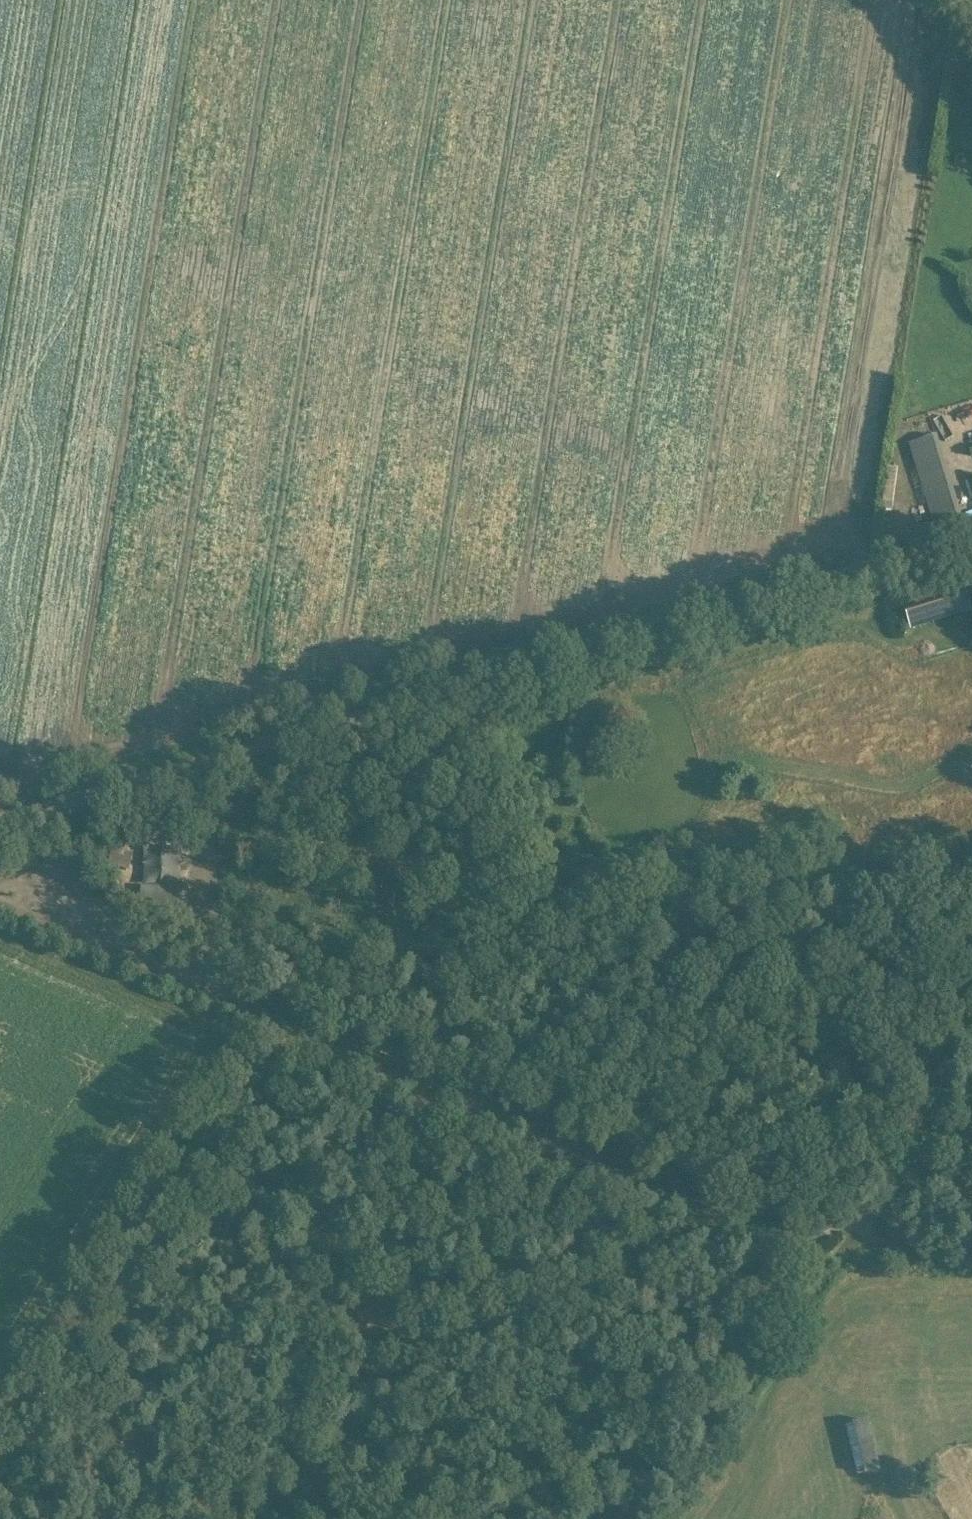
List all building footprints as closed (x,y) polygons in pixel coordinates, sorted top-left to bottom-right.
[(957,517),(935,438),(910,445),(932,524),(957,517)] [(950,594),(957,616),(971,612),(971,610),(966,590),(950,594)] [(112,848),(109,864),(123,868),(127,852),(112,848)] [(176,912),(177,888),(155,887),(141,886),(141,899),(154,899),(153,911),(176,912)] [(854,1424),(854,1426),(863,1465),(866,1474),(880,1471),(868,1421),(854,1424)]
